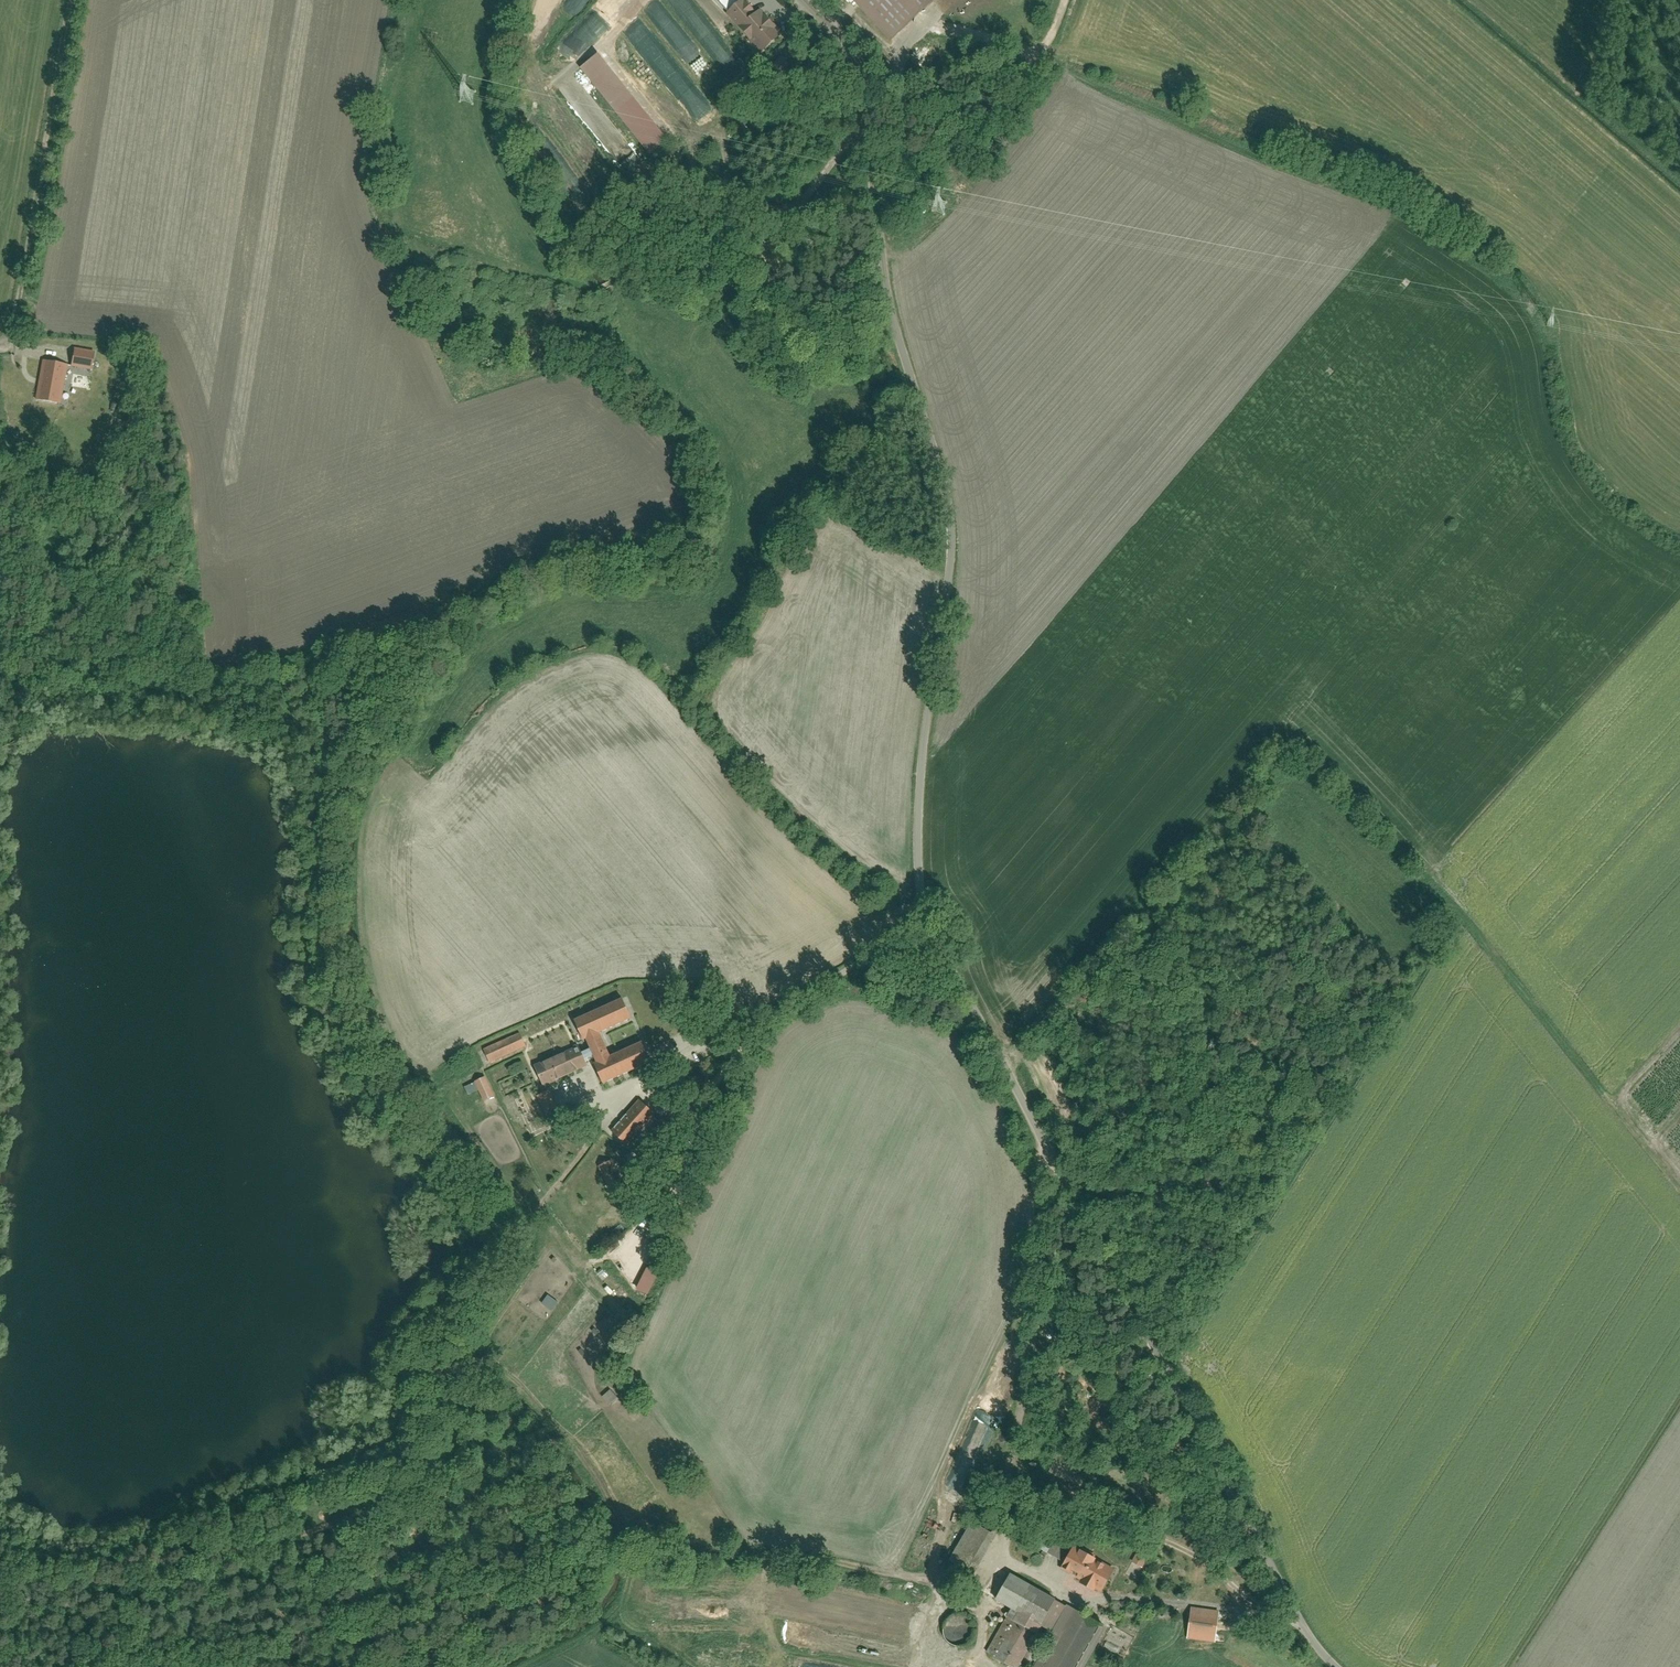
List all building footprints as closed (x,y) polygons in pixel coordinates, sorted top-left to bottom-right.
[(890,35),(928,0),(858,0),(890,35)] [(779,38),(744,3),(729,18),(763,54),(779,38)] [(667,139),(597,57),(579,72),(649,154),(667,139)] [(95,353),(75,349),(73,365),(92,368),(95,353)] [(67,365),(45,361),(39,398),(60,402),(67,365)] [(143,421),(130,418),(127,427),(140,431),(143,421)] [(633,1020),(624,1000),(576,1021),(584,1040),(587,1039),(597,1062),(594,1064),(602,1084),(652,1063),(643,1042),(615,1054),(605,1032),(633,1020)] [(486,1048),(492,1062),(526,1047),(520,1033),(486,1048)] [(574,1048),(536,1065),(545,1085),(587,1066),(581,1052),(576,1054),(574,1048)] [(497,1094),(489,1075),(477,1080),(486,1099),(497,1094)] [(549,1091),(538,1097),(548,1116),(559,1111),(549,1091)] [(654,1112),(638,1100),(613,1132),(630,1145),(654,1112)] [(611,1160),(599,1166),(610,1190),(623,1184),(611,1160)] [(638,1289),(651,1294),(661,1272),(648,1266),(638,1289)] [(977,1520),(954,1559),(977,1573),(1001,1534),(977,1520)] [(1057,1541),(1051,1551),(1070,1562),(1076,1551),(1057,1541)] [(1119,1570),(1078,1548),(1076,1551),(1070,1562),(1068,1567),(1082,1575),(1081,1578),(1086,1580),(1084,1583),(1097,1590),(1100,1586),(1107,1591),(1119,1570)] [(1152,1557),(1141,1551),(1136,1561),(1147,1566),(1152,1557)] [(997,1598),(1011,1579),(1004,1573),(1002,1577),(998,1574),(987,1590),(997,1598)] [(1061,1599),(1015,1573),(1001,1599),(1017,1608),(993,1650),(1022,1666),(1044,1629),(1061,1599)] [(1044,1629),(1053,1635),(1070,1605),(1061,1599),(1044,1629)] [(1114,1630),(1070,1605),(1053,1635),(1035,1666),(1093,1666),(1114,1630)] [(1222,1612),(1195,1608),(1191,1635),(1219,1639),(1222,1612)]
